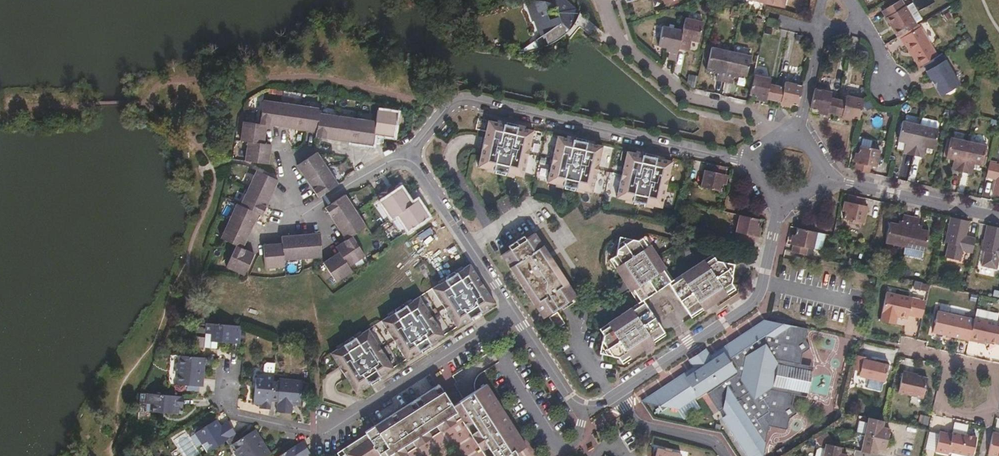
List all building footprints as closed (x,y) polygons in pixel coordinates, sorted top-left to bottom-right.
[(570,28),(575,23),(572,20),(580,10),(568,0),(548,0),(535,0),(528,3),(534,19),(535,19),(539,31),(541,31),(543,35),(538,38),(541,47),(558,39),(565,35),(563,30),(567,26),(570,28)] [(919,24),(917,22),(924,18),(914,1),(907,5),(904,0),(900,0),(884,10),(899,36),(919,24)] [(683,29),(679,47),(686,49),(689,39),(699,41),(703,20),(686,17),(683,29)] [(668,57),(676,59),(679,47),(683,29),(663,25),(659,45),(666,47),(670,48),(670,51),(668,57)] [(925,63),(940,54),(922,25),(901,38),(905,45),(908,44),(921,65),(925,63)] [(717,78),(725,80),(732,51),(712,46),(707,67),(715,69),(719,70),(718,73),(717,78)] [(732,51),(725,80),(733,82),(734,77),(735,73),(739,74),(746,75),(751,55),(732,51)] [(961,83),(943,53),(940,54),(925,63),(930,69),(927,71),(942,95),(961,83)] [(754,74),(750,93),(757,95),(767,97),(774,99),(778,85),(770,83),(771,77),(754,74)] [(778,85),(774,99),(781,100),(791,103),(798,104),(803,84),(786,81),(785,86),(778,85)] [(816,87),(811,107),(819,109),(829,111),(835,112),(838,98),(832,97),(833,91),(816,87)] [(838,98),(835,112),(843,114),(852,116),(859,118),(864,100),(866,98),(848,94),(846,99),(838,98)] [(268,123),(281,125),(284,102),(265,99),(261,122),(268,123)] [(300,128),(302,104),(284,102),(281,125),(300,128)] [(318,130),(321,112),(322,107),(302,104),(300,128),(318,130)] [(398,112),(379,109),(377,120),(375,132),(395,135),(398,112)] [(318,135),(336,138),(340,114),(321,112),(318,130),(318,135)] [(355,141),(359,117),(340,114),(336,138),(355,141)] [(375,132),(377,120),(359,117),(355,141),(374,143),(375,132)] [(265,142),(268,123),(261,122),(245,120),(242,139),(249,140),(265,142)] [(534,130),(489,120),(479,166),(524,176),(531,147),(534,130)] [(907,153),(914,155),(921,124),(903,120),(899,141),(909,143),(907,153)] [(921,124),(914,155),(922,156),(924,146),(934,149),(939,128),(921,124)] [(593,191),(603,145),(559,135),(549,181),(593,191)] [(955,170),(962,172),(969,141),(951,137),(946,157),(957,160),(955,170)] [(265,142),(249,140),(246,159),(270,162),(273,143),(265,142)] [(969,141),(962,172),(969,173),(971,164),(982,166),(987,145),(969,141)] [(857,162),(855,169),(870,172),(871,165),(877,166),(881,149),(861,145),(859,152),(857,162)] [(663,207),(673,160),(628,150),(618,197),(663,207)] [(309,180),(329,167),(318,151),(299,164),(309,180)] [(725,173),(726,166),(713,163),(711,170),(706,169),(702,186),(721,191),(723,183),(725,173)] [(987,177),(995,179),(995,176),(998,177),(994,194),(998,195),(998,167),(998,166),(998,164),(990,163),(987,177)] [(320,196),(339,182),(329,167),(309,180),(320,196)] [(250,186),(272,196),(280,179),(258,169),(250,186)] [(263,214),(272,196),(250,186),(242,204),(260,212),(263,214)] [(399,213),(414,203),(403,187),(383,200),(394,216),(399,213)] [(346,193),(344,194),(327,206),(338,223),(358,210),(346,193)] [(864,197),(850,193),(849,201),(846,211),(845,218),(864,223),(868,205),(862,204),(864,197)] [(410,228),(430,215),(419,200),(414,203),(399,213),(410,228)] [(231,219),(252,229),(260,212),(242,204),(238,202),(231,219)] [(358,210),(338,223),(348,238),(354,235),(368,225),(358,210)] [(760,218),(740,214),(736,231),(741,232),(740,239),(754,243),(756,235),(758,225),(760,218)] [(905,246),(911,217),(903,216),(902,221),(901,225),(898,224),(890,222),(886,242),(905,246)] [(920,219),(911,217),(905,246),(925,251),(929,231),(922,229),(918,228),(919,225),(920,219)] [(969,221),(951,217),(946,242),(949,243),(946,258),(960,261),(963,247),(966,248),(965,250),(973,252),(976,238),(968,236),(968,238),(965,238),(969,221)] [(238,244),(244,247),(252,229),(231,219),(223,237),(238,244)] [(987,224),(982,251),(985,251),(981,266),(996,269),(998,256),(998,227),(987,224)] [(818,231),(798,226),(796,234),(794,244),(792,251),(806,254),(809,247),(814,248),(818,231)] [(321,232),(302,233),(304,257),(323,255),(321,232)] [(544,317),(577,295),(569,283),(536,232),(503,255),(544,317)] [(284,235),(284,241),(285,258),(304,257),(302,233),(284,235)] [(354,235),(348,238),(338,245),(341,250),(350,265),(367,254),(354,235)] [(640,302),(644,299),(670,282),(675,279),(646,236),(639,240),(621,236),(617,254),(611,259),(640,302)] [(285,258),(284,241),(265,243),(267,267),(286,265),(285,258)] [(228,265),(245,274),(255,252),(244,247),(238,244),(228,265)] [(350,265),(341,250),(324,261),(338,281),(354,270),(350,265)] [(675,279),(670,282),(694,317),(737,289),(733,282),(736,264),(718,260),(714,254),(675,279)] [(496,298),(471,262),(434,286),(459,325),(497,301),(496,298)] [(927,290),(928,282),(914,279),(912,287),(927,290)] [(916,315),(921,298),(887,290),(882,311),(908,318),(909,313),(916,315)] [(446,333),(421,294),(384,318),(409,357),(446,333)] [(667,334),(644,299),(640,302),(601,328),(605,334),(602,353),(620,356),(624,363),(667,334)] [(933,331),(969,339),(970,336),(974,318),(938,310),(933,331)] [(974,317),(974,318),(970,336),(998,343),(998,322),(974,317)] [(242,324),(222,322),(207,320),(200,319),(200,324),(206,324),(206,345),(218,346),(219,339),(220,339),(220,336),(225,336),(225,339),(240,341),(242,324)] [(726,418),(749,452),(754,449),(758,455),(765,455),(771,426),(789,429),(792,418),(798,414),(794,407),(794,404),(796,394),(774,389),(776,385),(779,364),(780,361),(803,365),(805,353),(813,348),(808,340),(810,328),(767,319),(718,352),(720,356),(714,359),(719,366),(704,376),(699,369),(694,373),(692,369),(644,402),(661,405),(665,410),(670,407),(680,409),(707,391),(721,411),(726,408),(729,414),(725,416),(726,418)] [(396,365),(371,326),(334,350),(359,389),(396,365)] [(182,347),(181,354),(183,354),(199,355),(199,348),(182,347)] [(694,368),(692,369),(694,373),(699,369),(704,376),(719,366),(714,359),(720,356),(718,352),(711,356),(706,349),(689,360),(694,368)] [(200,363),(200,355),(199,355),(183,354),(182,363),(181,373),(181,383),(198,384),(199,377),(202,377),(203,364),(200,363)] [(873,358),(856,354),(853,368),(860,370),(860,375),(885,381),(889,365),(879,363),(875,365),(873,361),(872,361),(873,358)] [(266,363),(265,371),(275,371),(276,362),(268,361),(266,363)] [(815,367),(803,365),(780,361),(779,364),(815,371),(815,367)] [(810,392),(815,371),(779,364),(776,385),(810,392)] [(272,407),(275,371),(265,371),(265,377),(257,376),(255,402),(262,402),(262,407),(272,407)] [(895,373),(891,388),(899,390),(902,375),(895,373)] [(903,373),(902,375),(899,390),(898,392),(923,398),(927,378),(903,373)] [(289,401),(292,402),(302,403),(304,378),(281,376),(278,410),(291,411),(292,406),(288,406),(289,401)] [(528,444),(518,429),(488,382),(459,400),(486,444),(494,455),(515,455),(517,451),(528,444)] [(452,405),(438,383),(365,430),(366,432),(341,448),(346,455),(386,455),(422,433),(456,412),(452,405)] [(829,385),(814,383),(813,394),(827,396),(829,385)] [(774,389),(796,394),(809,396),(810,392),(776,385),(774,389)] [(184,404),(185,394),(143,391),(141,409),(156,410),(180,411),(180,404),(184,404)] [(486,444),(459,400),(452,405),(456,412),(460,419),(485,455),(494,455),(486,444)] [(460,419),(456,412),(422,433),(386,455),(400,455),(460,419)] [(919,413),(918,423),(928,424),(929,415),(919,413)] [(213,447),(236,433),(230,423),(223,427),(221,424),(217,418),(201,429),(196,432),(203,442),(209,439),(213,447)] [(884,428),(885,422),(869,418),(868,422),(866,435),(889,440),(891,430),(884,428)] [(858,433),(866,435),(868,422),(861,420),(858,433)] [(266,446),(267,445),(256,428),(252,430),(256,437),(259,436),(266,446)] [(267,454),(264,448),(266,446),(259,436),(256,437),(252,430),(234,442),(239,449),(243,455),(265,455),(267,454)] [(976,437),(952,431),(952,434),(940,432),(935,452),(947,454),(948,452),(964,455),(972,455),(976,437)] [(196,446),(203,442),(196,432),(190,435),(196,446)] [(989,455),(994,455),(998,455),(998,434),(994,432),(989,455)] [(887,451),(889,440),(866,435),(862,452),(878,455),(879,450),(887,451)] [(842,447),(827,444),(821,436),(816,439),(820,446),(826,447),(826,449),(821,448),(818,450),(817,455),(848,455),(841,453),(842,447)] [(209,451),(213,447),(209,439),(203,442),(209,451)] [(302,454),(309,450),(302,439),(280,454),(281,455),(304,455),(302,454)] [(655,455),(680,455),(681,451),(657,445),(655,455)]
